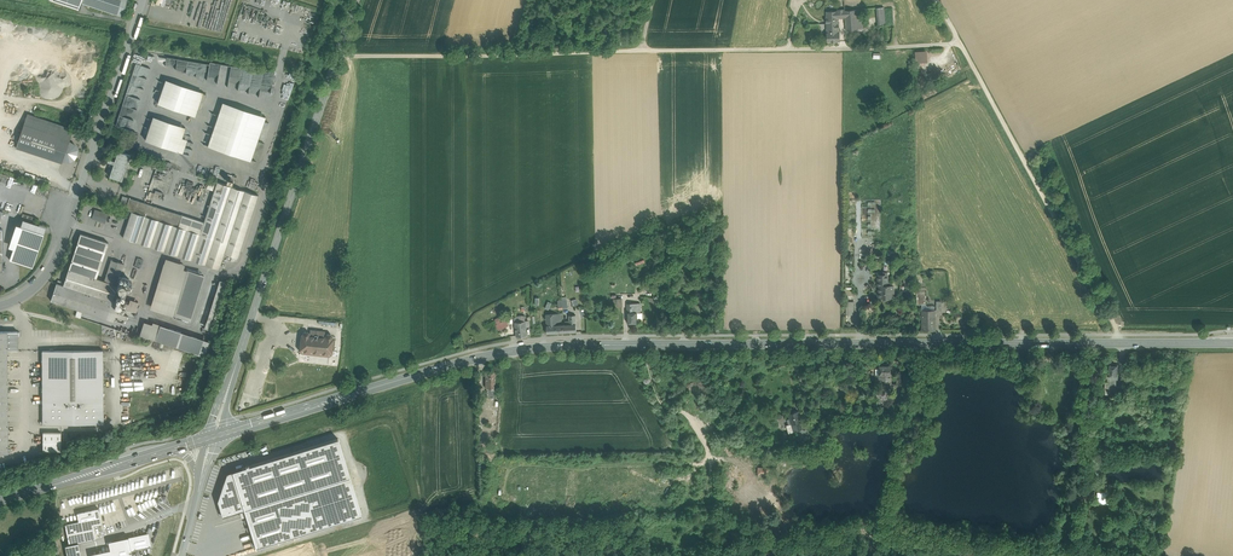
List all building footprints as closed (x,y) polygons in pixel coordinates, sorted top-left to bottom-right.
[(82,3),(122,16),(128,0),(83,0),(82,3)] [(856,10),(845,11),(846,17),(847,30),(858,29),(858,25),(856,10)] [(837,12),(826,14),(826,32),(839,31),(838,17),(838,12),(837,12)] [(839,31),(826,32),(827,41),(840,41),(839,31)] [(928,51),(916,51),(916,61),(928,61),(928,51)] [(146,79),(132,75),(121,110),(135,115),(146,79)] [(167,80),(158,104),(196,118),(204,94),(167,80)] [(224,103),(210,146),(252,161),(267,117),(224,103)] [(73,129),(27,114),(16,147),(25,150),(36,154),(48,158),(58,161),(62,163),(63,160),(69,142),(71,135),(73,129)] [(185,127),(153,117),(146,140),(184,152),(188,139),(182,138),(185,127)] [(75,145),(71,142),(69,142),(63,160),(65,161),(70,161),(74,159),(77,155),(77,150),(75,145)] [(122,181),(131,155),(118,151),(115,160),(108,158),(107,161),(113,163),(109,176),(122,181)] [(200,234),(191,261),(219,270),(224,255),(238,259),(259,196),(217,182),(200,234)] [(182,215),(129,198),(125,209),(132,211),(178,226),(182,215)] [(108,214),(95,209),(92,218),(105,223),(108,214)] [(200,234),(178,226),(132,211),(123,238),(191,261),(200,234)] [(44,233),(21,225),(20,228),(15,227),(11,241),(15,242),(10,260),(25,265),(26,265),(33,267),(43,238),(44,233)] [(80,234),(69,269),(97,278),(108,244),(80,234)] [(164,258),(151,309),(192,320),(204,273),(184,269),(186,263),(164,258)] [(124,264),(111,260),(104,281),(117,285),(124,264)] [(97,278),(69,269),(64,285),(112,301),(113,298),(118,300),(120,292),(116,290),(117,285),(104,281),(97,278)] [(888,286),(888,272),(884,272),(884,275),(878,275),(878,286),(879,286),(879,292),(878,294),(878,296),(879,297),(885,297),(886,298),(890,298),(892,297),(893,297),(893,295),(894,293),(894,289),(893,288),(893,286),(888,286)] [(911,273),(904,273),(904,286),(900,286),(900,291),(911,291),(911,273)] [(204,328),(212,330),(228,282),(220,280),(204,328)] [(924,282),(917,283),(917,287),(918,305),(922,304),(926,304),(925,291),(924,282)] [(64,285),(57,283),(51,301),(77,309),(82,311),(114,321),(118,310),(117,310),(119,306),(121,307),(123,302),(118,300),(113,298),(112,301),(64,285)] [(126,301),(124,300),(123,302),(121,307),(119,306),(117,310),(118,310),(120,311),(121,309),(124,310),(126,301)] [(637,303),(627,303),(628,323),(637,323),(637,321),(637,313),(637,303)] [(935,306),(927,306),(926,305),(926,304),(922,304),(922,310),(922,331),(935,331),(935,310),(935,306)] [(576,317),(585,317),(585,308),(576,309),(576,317)] [(561,313),(546,314),(547,325),(557,325),(557,322),(562,322),(561,313)] [(525,316),(516,317),(515,318),(515,322),(517,337),(527,336),(526,327),(530,326),(530,320),(526,321),(525,316)] [(504,318),(495,322),(499,330),(509,325),(504,318)] [(209,339),(153,323),(152,323),(144,321),(140,337),(205,355),(209,339)] [(569,324),(563,325),(563,332),(576,331),(576,324),(569,324)] [(557,325),(547,325),(547,333),(563,332),(563,325),(557,325)] [(0,332),(0,453),(8,453),(8,350),(18,350),(18,331),(0,332)] [(324,332),(311,331),(311,334),(310,333),(308,332),(305,331),(303,333),(303,335),(302,334),(301,342),(300,350),(302,353),(329,356),(331,353),(333,338),(332,338),(332,336),(331,334),(327,334),(326,335),(325,337),(324,337),(324,332)] [(103,350),(42,351),(43,424),(104,423),(103,350)] [(892,364),(880,364),(880,369),(876,369),(876,383),(882,383),(882,388),(891,389),(891,386),(891,384),(891,375),(892,375),(892,364)] [(1118,365),(1108,365),(1108,375),(1105,375),(1105,389),(1116,389),(1116,379),(1117,379),(1118,365)] [(496,387),(496,371),(486,371),(486,382),(486,387),(486,388),(496,387)] [(496,397),(496,387),(486,388),(486,387),(486,382),(485,382),(485,388),(486,388),(486,397),(496,397)] [(798,410),(789,413),(791,418),(788,419),(789,424),(795,423),(798,430),(803,428),(801,421),(798,410)] [(813,427),(804,430),(807,440),(816,437),(813,427)] [(803,428),(798,430),(801,441),(807,440),(804,430),(803,428)] [(61,432),(43,432),(43,451),(61,451),(61,432)] [(362,515),(338,438),(232,471),(244,509),(256,547),(362,515)] [(244,509),(232,471),(227,473),(218,500),(222,516),(244,509)] [(1109,504),(1110,492),(1097,491),(1097,504),(1109,504)] [(77,513),(79,521),(92,518),(94,525),(102,523),(98,508),(77,513)] [(79,521),(65,524),(69,544),(78,542),(97,539),(94,525),(92,518),(79,521)] [(132,551),(152,546),(149,533),(109,541),(110,550),(90,554),(91,555),(133,555),(132,551)] [(65,545),(68,555),(81,555),(78,542),(69,544),(65,545)]
